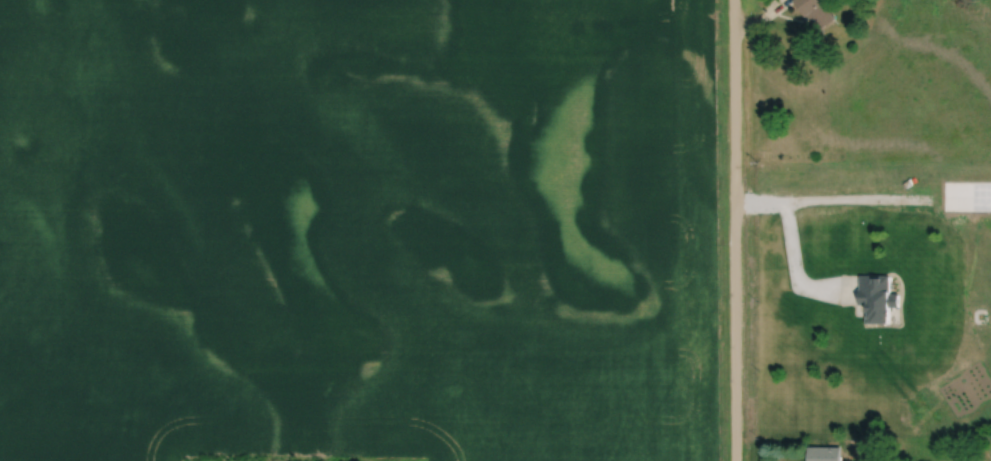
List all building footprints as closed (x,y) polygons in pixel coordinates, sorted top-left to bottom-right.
[(816,33),(835,21),(823,0),(797,0),(816,33)] [(809,446),(809,460),(841,460),(841,446),(809,446)]
